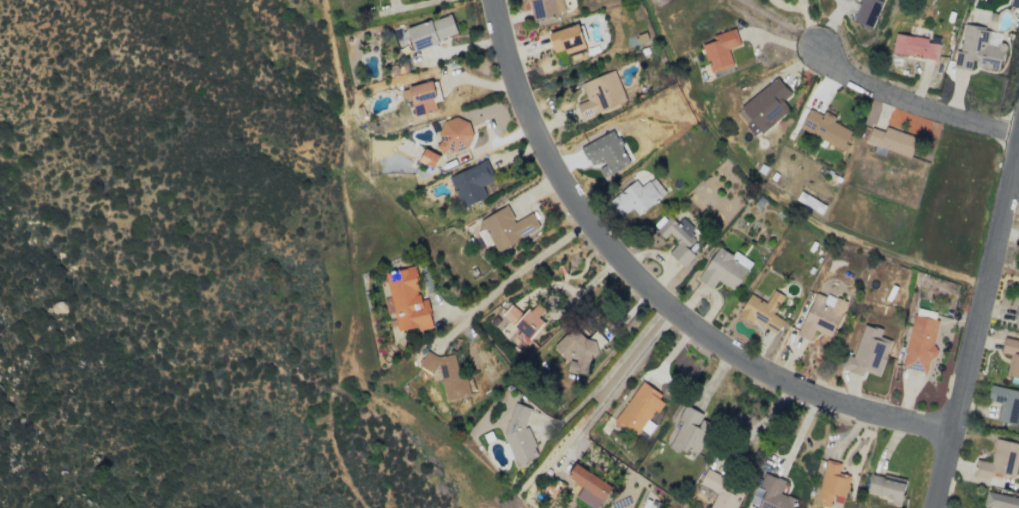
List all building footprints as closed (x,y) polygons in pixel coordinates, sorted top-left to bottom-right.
[(534,19),(566,14),(564,0),(531,0),(534,19)] [(872,28),(882,0),(861,0),(853,21),(872,28)] [(457,36),(451,14),(406,28),(413,49),(457,36)] [(554,53),(566,48),(570,59),(588,53),(576,23),(547,34),(554,53)] [(1001,32),(962,26),(955,68),(971,71),(972,66),(998,70),(999,61),(1004,61),(1006,44),(999,43),(1001,32)] [(733,65),(728,49),(740,46),(735,28),(711,35),(713,41),(702,44),(710,72),(733,65)] [(928,37),(894,34),(892,54),(938,58),(939,44),(928,43),(928,37)] [(580,83),(587,100),(576,104),(582,119),(626,102),(614,70),(580,83)] [(740,108),(762,133),(789,109),(782,101),(791,94),(776,77),(740,108)] [(415,116),(437,110),(434,99),(439,97),(434,80),(400,89),(403,99),(410,97),(415,116)] [(842,149),(851,131),(833,122),(835,117),(824,111),(821,115),(809,109),(799,127),(842,149)] [(467,153),(473,122),(443,116),(437,148),(467,153)] [(911,156),(916,137),(885,127),(884,131),(870,127),(866,143),(911,156)] [(580,147),(590,167),(599,163),(606,175),(633,161),(616,129),(580,147)] [(434,167),(438,154),(423,149),(419,163),(434,167)] [(449,175),(461,207),(486,198),(482,185),(494,181),(487,161),(449,175)] [(635,180),(608,201),(620,217),(632,207),(638,215),(666,193),(653,177),(640,187),(635,180)] [(487,228),(497,249),(540,229),(532,213),(515,221),(507,206),(477,220),(482,230),(487,228)] [(655,230),(663,238),(669,233),(678,242),(668,253),(683,267),(694,255),(686,247),(695,238),(689,233),(694,228),(683,217),(677,223),(669,216),(655,230)] [(752,262),(734,251),(732,255),(718,246),(697,279),(711,288),(717,280),(734,291),(752,262)] [(432,326),(427,299),(420,300),(414,266),(385,272),(397,333),(432,326)] [(749,293),(738,313),(777,335),(785,321),(773,314),(783,295),(773,290),(766,303),(749,293)] [(845,302),(815,291),(797,336),(810,341),(814,330),(831,337),(845,302)] [(523,316),(511,304),(502,314),(528,339),(546,320),(532,307),(523,316)] [(932,347),(938,320),(914,314),(901,367),(928,373),(934,347),(932,347)] [(853,357),(844,354),(840,369),(862,376),(864,372),(880,377),(891,340),(880,336),(882,330),(863,324),(853,357)] [(567,372),(586,375),(588,361),(597,353),(598,347),(605,341),(596,330),(586,339),(576,328),(572,327),(553,345),(566,359),(569,356),(577,357),(568,366),(567,372)] [(1003,338),(1001,353),(1009,354),(1006,377),(1018,378),(1018,340),(1003,338)] [(454,352),(423,358),(425,369),(439,367),(445,400),(470,396),(466,377),(459,379),(454,352)] [(641,382),(615,420),(636,435),(641,428),(648,433),(653,425),(648,422),(664,399),(641,382)] [(989,386),(987,401),(1000,402),(997,421),(1017,424),(1018,407),(1018,390),(989,386)] [(531,408),(514,402),(503,434),(516,466),(538,458),(535,448),(535,446),(529,428),(525,427),(531,408)] [(681,421),(670,445),(696,457),(711,423),(700,419),(703,413),(684,405),(677,420),(681,421)] [(995,439),(991,462),(976,459),(973,477),(989,480),(991,471),(1014,476),(1018,452),(1018,443),(995,439)] [(830,505),(831,500),(843,503),(850,476),(838,473),(840,464),(826,460),(815,501),(830,505)] [(594,507),(598,507),(611,485),(574,464),(566,477),(582,486),(575,498),(594,507)] [(713,499),(709,507),(735,507),(744,489),(705,471),(696,490),(713,499)] [(762,472),(751,503),(757,506),(756,507),(792,507),(795,499),(780,493),(784,480),(762,472)] [(867,493),(901,500),(905,480),(871,473),(867,493)] [(986,490),(982,507),(984,507),(1018,507),(1018,498),(986,490)]
